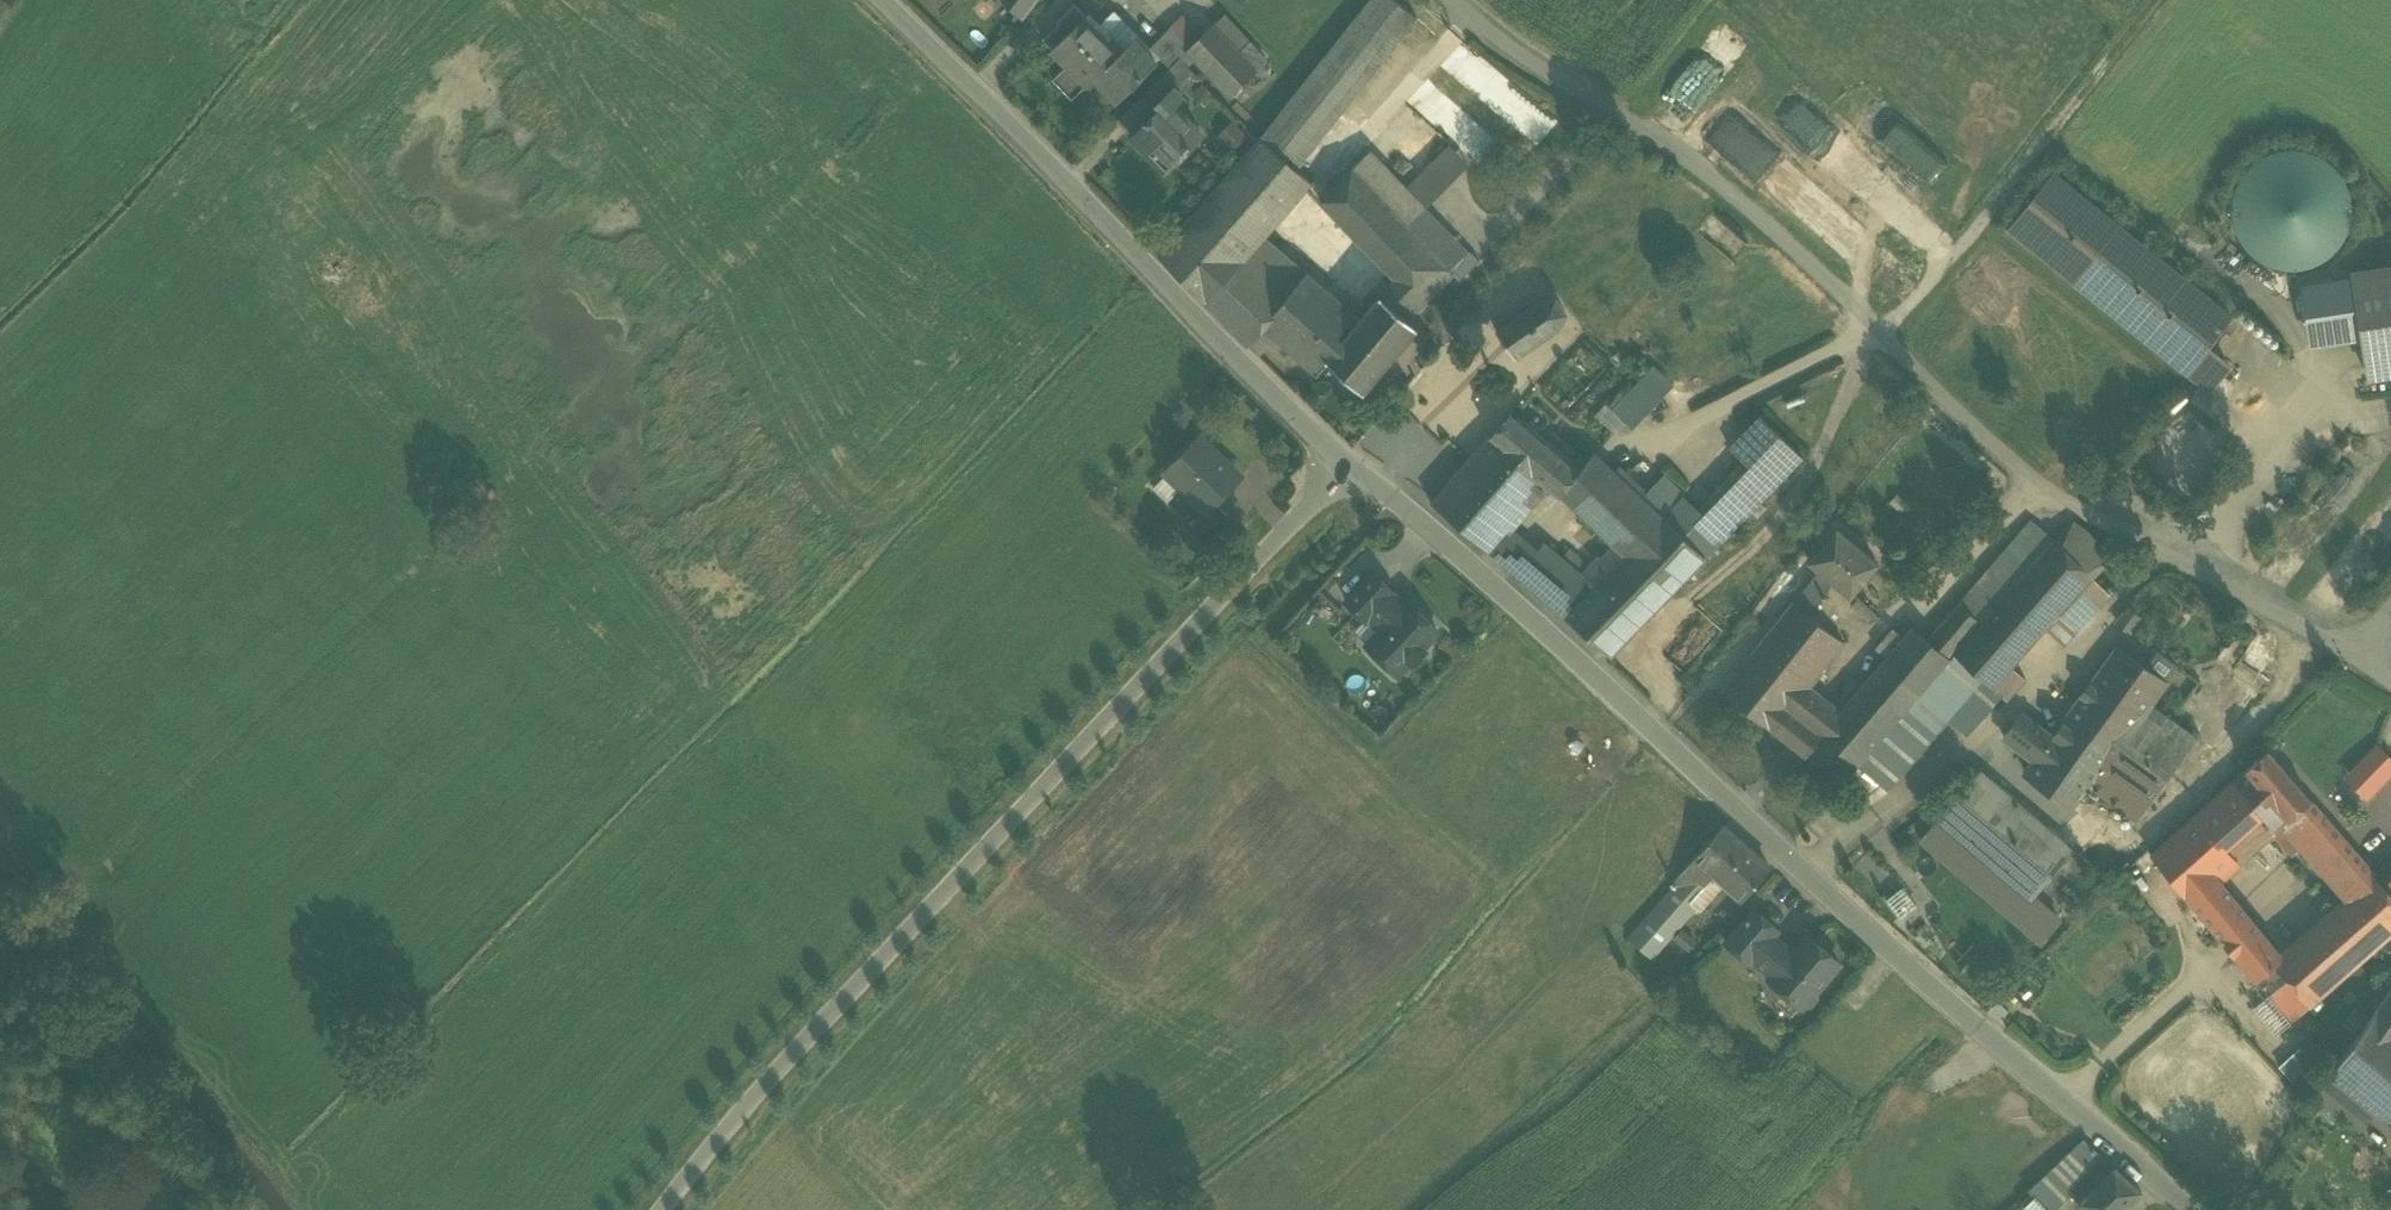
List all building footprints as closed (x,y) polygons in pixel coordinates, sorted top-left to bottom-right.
[(1022,19),(1036,0),(1002,0),(1022,19)] [(1260,137),(1266,143),(1297,169),(1416,18),(1394,0),(1369,0),(1260,137)] [(1167,27),(1169,28),(1188,48),(1204,32),(1184,10),(1167,27)] [(1097,26),(1121,51),(1133,40),(1110,14),(1097,26)] [(1087,15),(1051,49),(1067,65),(1052,79),(1071,99),(1087,84),(1088,86),(1095,79),(1123,53),(1121,51),(1097,26),(1087,15)] [(1258,69),(1213,23),(1204,32),(1188,48),(1185,51),(1186,51),(1231,96),(1258,69)] [(1169,28),(1149,49),(1169,69),(1179,58),(1186,51),(1185,51),(1188,48),(1169,28)] [(1133,40),(1121,51),(1123,53),(1095,79),(1117,101),(1156,63),(1133,40)] [(1169,69),(1156,81),(1167,92),(1173,86),(1190,69),(1179,58),(1169,69)] [(1156,81),(1133,105),(1143,115),(1157,102),(1167,92),(1156,81)] [(1177,121),(1167,111),(1182,96),(1173,86),(1167,92),(1157,102),(1162,107),(1148,120),(1133,136),(1149,152),(1153,147),(1171,165),(1200,135),(1182,117),(1177,121)] [(1133,105),(1118,120),(1133,136),(1148,120),(1143,115),(1133,105)] [(1235,119),(1220,133),(1233,147),(1248,133),(1235,119)] [(1945,177),(1955,160),(1885,120),(1876,137),(1945,177)] [(1260,137),(1158,254),(1163,260),(1266,143),(1260,137)] [(1266,143),(1163,260),(1201,299),(1203,301),(1263,236),(1264,237),(1313,183),(1297,169),(1266,143)] [(1450,147),(1406,189),(1424,207),(1467,165),(1450,147)] [(2239,242),(2250,255),(2264,265),(2281,270),(2298,271),(2315,266),(2330,257),(2341,244),(2349,229),(2352,212),(2350,195),(2343,179),(2332,165),(2317,156),(2301,151),(2284,150),(2267,155),(2252,164),(2240,176),(2233,192),(2230,209),(2232,226),(2239,242)] [(1406,189),(1370,152),(1352,170),(1437,258),(1445,266),(1449,270),(1467,253),(1424,207),(1406,189)] [(1437,258),(1352,170),(1320,200),(1395,279),(1381,296),(1399,311),(1445,266),(1437,259),(1437,258)] [(2009,231),(2075,283),(2186,374),(2232,317),(2055,177),(2009,231)] [(1264,237),(1263,236),(1203,301),(1204,303),(1205,302),(1217,315),(1220,319),(1220,318),(1247,346),(1263,328),(1305,272),(1264,237)] [(1467,253),(1449,270),(1453,274),(1459,280),(1479,260),(1470,250),(1467,253)] [(1445,266),(1399,311),(1408,319),(1453,274),(1449,270),(1445,266)] [(2366,377),(2390,374),(2390,270),(2350,276),(2366,377)] [(1355,314),(1305,272),(1263,328),(1274,337),(1317,374),(1328,361),(1344,341),(1337,336),(1355,314)] [(1344,341),(1328,361),(1363,391),(1418,328),(1399,311),(1381,296),(1344,341)] [(1539,301),(1496,331),(1504,343),(1516,360),(1559,330),(1566,315),(1556,301),(1539,301)] [(1263,328),(1247,346),(1257,356),(1274,337),(1263,328)] [(1654,367),(1612,412),(1632,430),(1673,385),(1654,367)] [(1577,475),(1507,415),(1490,436),(1546,485),(1560,496),(1577,475)] [(1759,417),(1729,448),(1745,463),(1772,490),(1802,459),(1759,417)] [(1546,485),(1490,436),(1431,503),(1488,552),(1508,528),(1546,485)] [(1240,478),(1199,437),(1165,471),(1205,511),(1206,512),(1215,503),(1240,478)] [(1577,475),(1560,496),(1565,501),(1572,507),(1608,466),(1602,461),(1595,455),(1577,475)] [(1745,463),(1699,511),(1684,497),(1663,518),(1705,558),(1772,490),(1745,463)] [(1615,545),(1601,559),(1599,557),(1581,574),(1593,584),(1564,617),(1609,656),(1705,558),(1663,518),(1642,498),(1622,480),(1608,466),(1572,507),(1615,545)] [(1653,487),(1633,468),(1622,480),(1642,498),(1653,487)] [(1684,497),(1662,477),(1653,487),(1642,498),(1663,518),(1684,497)] [(1215,503),(1206,512),(1205,511),(1187,529),(1203,545),(1230,518),(1215,503)] [(2112,557),(2085,530),(2073,521),(2055,540),(2092,578),(2112,557)] [(2033,522),(1958,603),(1980,624),(2054,540),(2033,522)] [(1508,528),(1488,552),(1504,566),(1521,547),(1534,558),(1538,553),(1508,528)] [(1876,563),(1836,530),(1808,561),(1819,570),(1793,603),(1808,615),(1833,583),(1848,596),(1876,563)] [(1980,624),(1953,654),(1991,688),(1992,688),(2011,667),(2058,615),(2092,578),(2055,540),(2054,540),(1980,624)] [(1581,574),(1546,544),(1538,553),(1534,558),(1521,547),(1504,566),(1564,617),(1593,584),(1581,574)] [(1373,574),(1346,602),(1364,620),(1390,593),(1392,591),(1373,574)] [(2092,578),(2058,615),(2075,631),(2110,596),(2092,578)] [(1413,615),(1390,593),(1364,620),(1379,633),(1367,646),(1391,669),(1403,657),(1408,662),(1415,661),(1422,654),(1421,647),(1437,631),(1417,611),(1413,615)] [(1878,615),(1858,597),(1850,606),(1871,623),(1878,615)] [(1808,615),(1793,603),(1722,692),(1789,745),(1820,706),(1804,693),(1844,643),(1808,615)] [(1958,603),(1927,640),(1949,659),(1953,654),(1980,624),(1958,603)] [(2140,619),(2126,608),(2118,626),(2129,634),(2140,619)] [(1886,657),(1820,735),(1857,766),(1859,764),(1922,691),(1949,659),(1927,640),(1912,627),(1903,637),(1886,657)] [(1893,628),(1875,649),(1886,657),(1903,637),(1893,628)] [(2167,684),(2115,647),(2091,680),(2141,718),(2167,684)] [(1991,688),(1953,654),(1949,659),(1922,691),(1946,712),(1951,716),(1966,730),(1982,718),(2002,696),(1992,688),(1991,688)] [(2011,667),(1992,688),(2002,696),(2005,699),(2004,700),(2006,701),(2025,679),(2011,667)] [(2091,680),(2052,736),(2053,736),(2041,754),(2081,782),(2106,800),(2137,753),(2124,743),(2141,718),(2091,680)] [(1922,691),(1859,764),(1885,785),(1946,712),(1922,691)] [(2021,713),(2003,738),(2033,761),(2035,762),(2041,754),(2053,736),(2052,736),(2021,713)] [(2164,717),(2155,728),(2141,718),(2124,743),(2137,753),(2106,800),(2137,822),(2194,739),(2164,717)] [(1857,766),(1820,735),(1804,756),(1805,757),(1841,785),(1857,766)] [(2372,797),(2390,776),(2390,749),(2380,739),(2347,775),(2372,797)] [(2350,849),(2266,751),(2238,776),(2281,826),(2323,875),(2350,849)] [(2081,782),(2041,754),(2035,762),(2033,761),(2024,773),(2028,779),(2065,805),(2081,782)] [(2223,944),(2251,920),(2220,883),(2281,826),(2238,776),(2151,854),(2223,944)] [(1967,786),(1938,820),(2030,899),(2059,865),(2025,836),(2039,820),(1993,781),(1979,797),(1967,786)] [(1770,868),(1722,826),(1693,859),(1712,876),(1689,902),(1697,908),(1699,910),(1722,884),(1741,901),(1770,868)] [(2370,872),(2350,849),(2323,875),(2342,897),(2370,872)] [(1693,859),(1670,885),(1672,887),(1689,902),(1712,876),(1693,859)] [(2370,872),(2342,897),(2280,954),(2263,935),(2235,959),(2289,1023),(2390,935),(2390,897),(2383,888),(2370,872)] [(1672,887),(1603,966),(1627,988),(1697,908),(1689,902),(1672,887)] [(1753,910),(1725,942),(1749,962),(1752,959),(1772,935),(1777,930),(1753,910)] [(2223,944),(2235,959),(2263,935),(2251,920),(2223,944)] [(1799,948),(1794,954),(1772,935),(1752,959),(1772,976),(1769,980),(1801,1008),(1804,1004),(1809,1004),(1814,998),(1814,993),(1839,963),(1807,935),(1798,945),(1799,948)] [(2390,1022),(2390,989),(2376,1010),(2390,1022)] [(2390,1130),(2390,1022),(2376,1010),(2328,1077),(2372,1114),(2390,1130)] [(2281,1065),(2297,1084),(2320,1065),(2304,1046),(2281,1065)] [(2372,1114),(2328,1077),(2313,1097),(2357,1133),(2372,1114)] [(2103,1157),(2084,1139),(2027,1195),(2043,1209),(2054,1209),(2068,1195),(2103,1157)] [(2103,1157),(2068,1195),(2084,1209),(2123,1209),(2140,1191),(2103,1157)]
